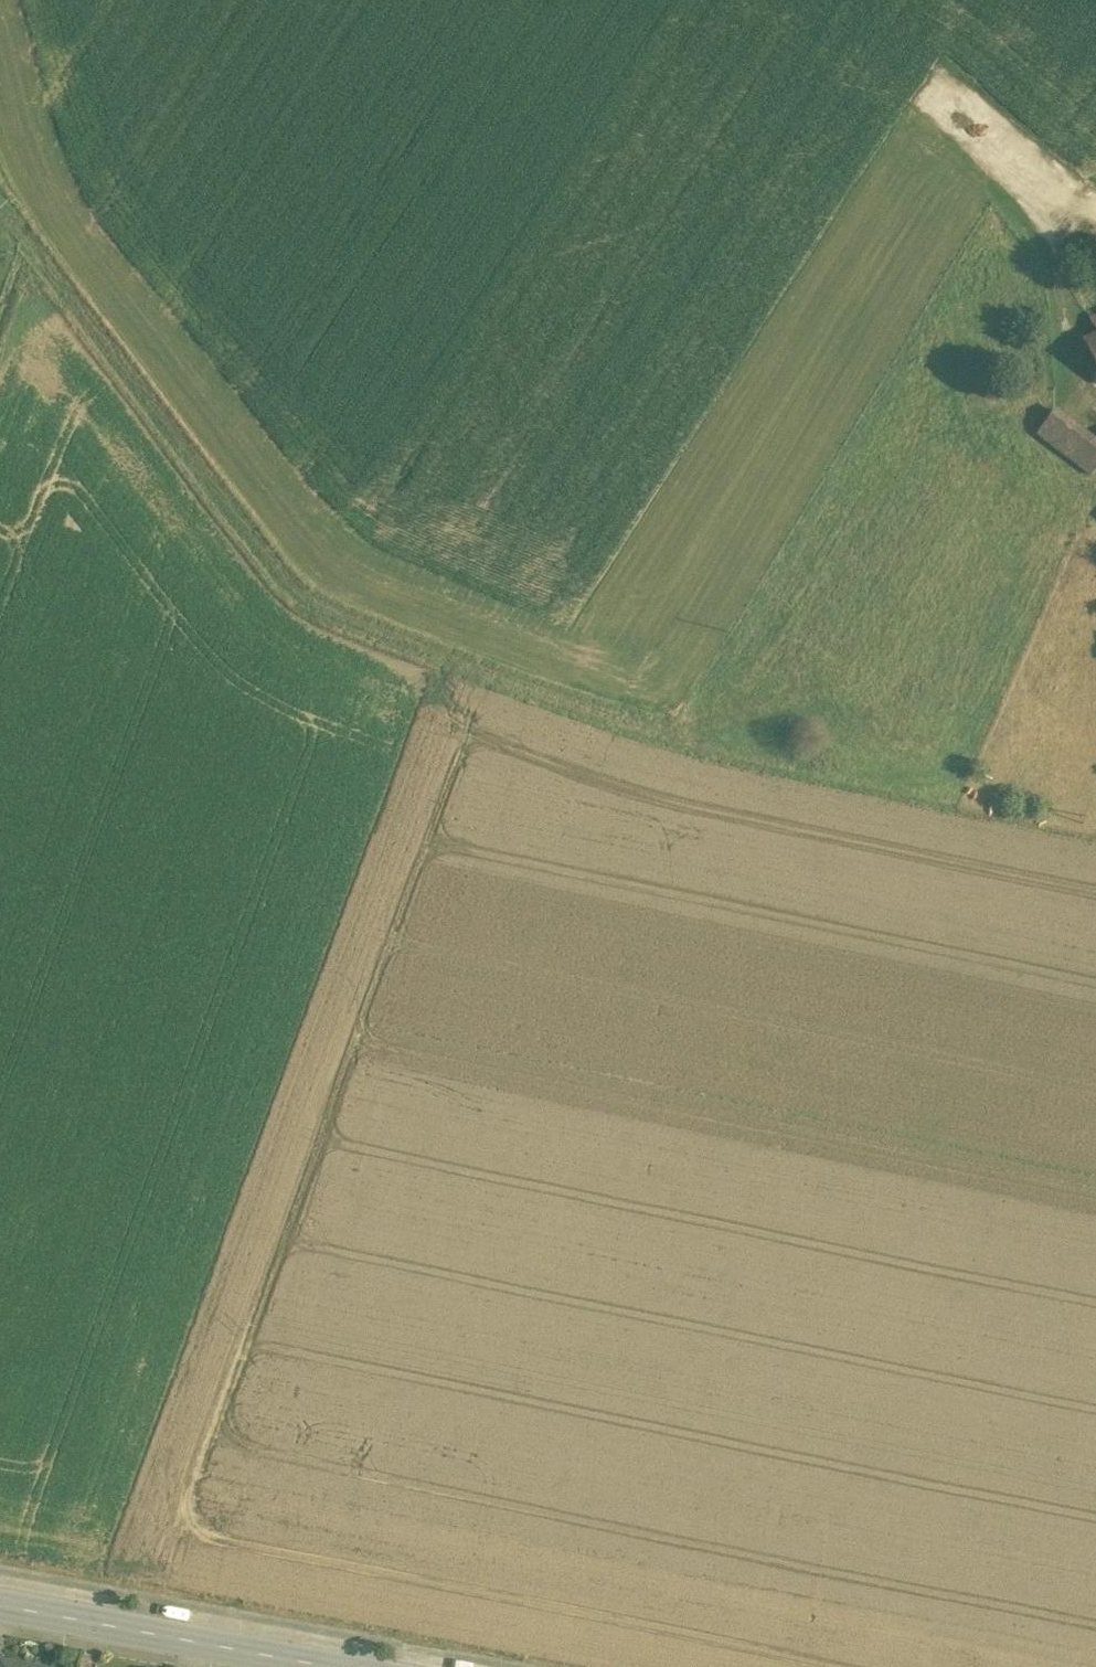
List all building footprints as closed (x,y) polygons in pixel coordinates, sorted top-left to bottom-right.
[(1085,339),(1095,360),(1095,334),(1085,339)] [(1056,410),(1038,433),(1092,476),(1095,471),(1095,442),(1056,410)]
